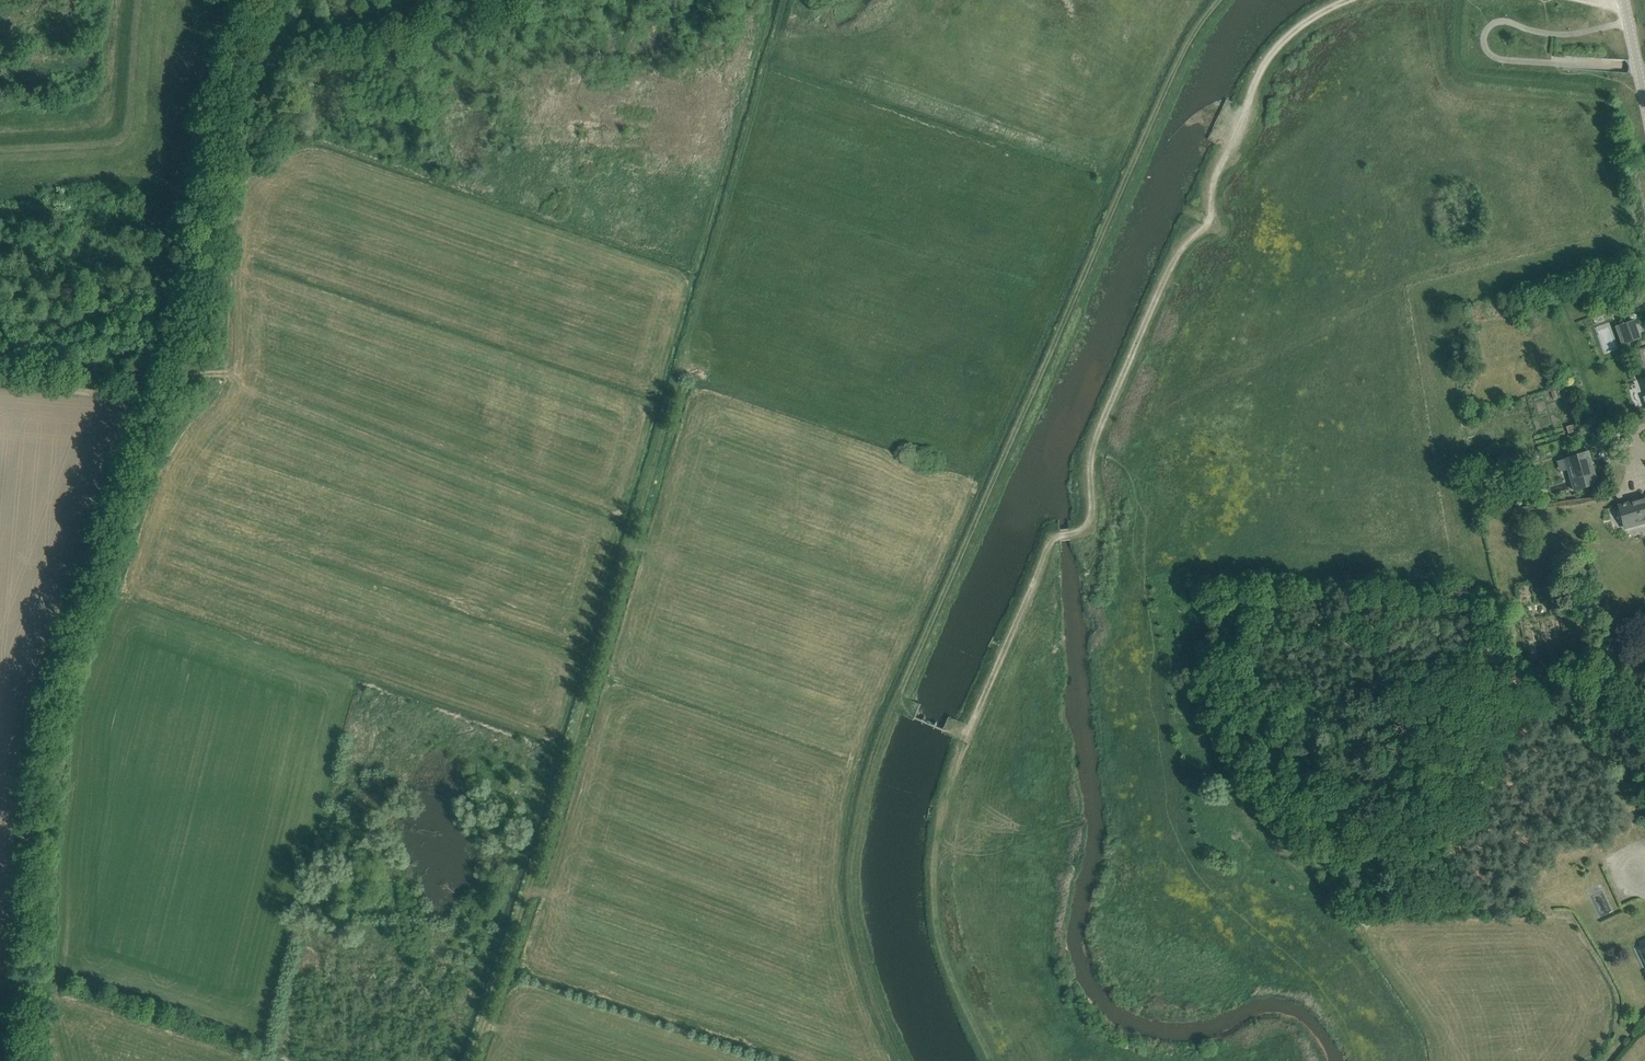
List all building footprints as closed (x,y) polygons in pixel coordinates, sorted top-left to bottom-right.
[(1635,319),(1618,325),(1625,344),(1642,338),(1635,319)] [(1502,450),(1504,455),(1497,457),(1499,467),(1521,461),(1519,451),(1511,453),(1509,448),(1502,450)] [(1565,459),(1575,491),(1597,484),(1588,451),(1565,459)] [(1625,528),(1644,522),(1644,499),(1625,504),(1625,503),(1623,504),(1623,505),(1619,506),(1625,528)]
